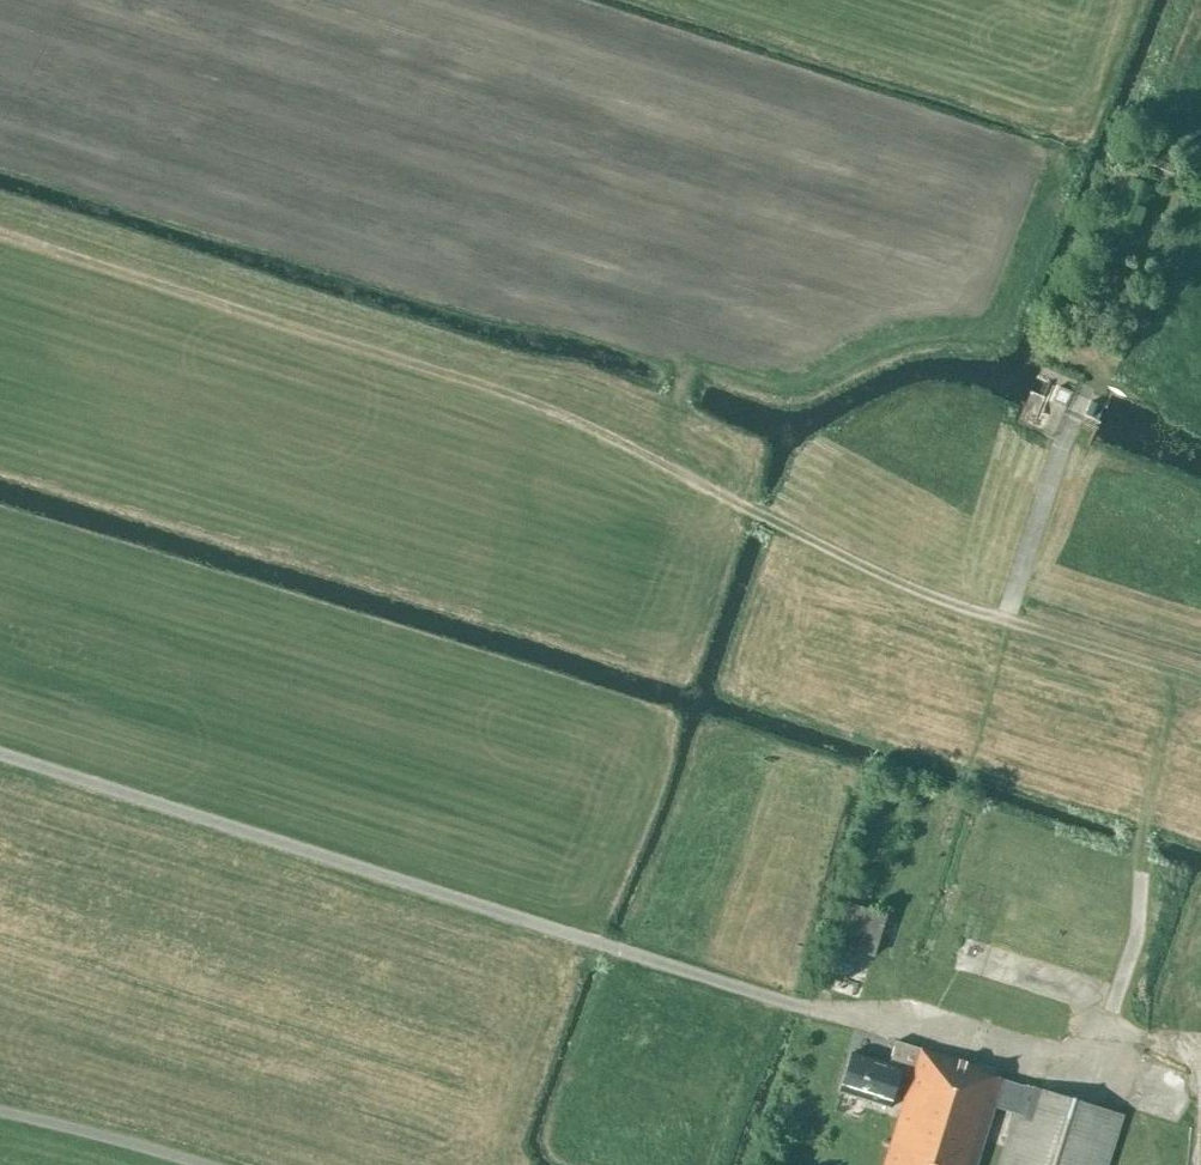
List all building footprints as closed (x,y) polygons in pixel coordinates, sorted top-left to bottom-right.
[(1153,186),(1130,177),(1112,224),(1136,233),(1153,186)] [(1063,390),(1053,386),(1048,397),(1058,401),(1063,390)] [(887,913),(839,899),(826,943),(874,957),(887,913)] [(995,959),(987,985),(1044,1001),(1051,975),(995,959)] [(920,1048),(895,1041),(888,1064),(851,1052),(839,1092),(889,1107),(900,1074),(911,1078),(883,1164),(974,1164),(993,1107),(1002,1078),(980,1072),(981,1068),(920,1048)] [(993,1107),(1015,1114),(999,1164),(1107,1164),(1123,1117),(1002,1078),(993,1107)]
